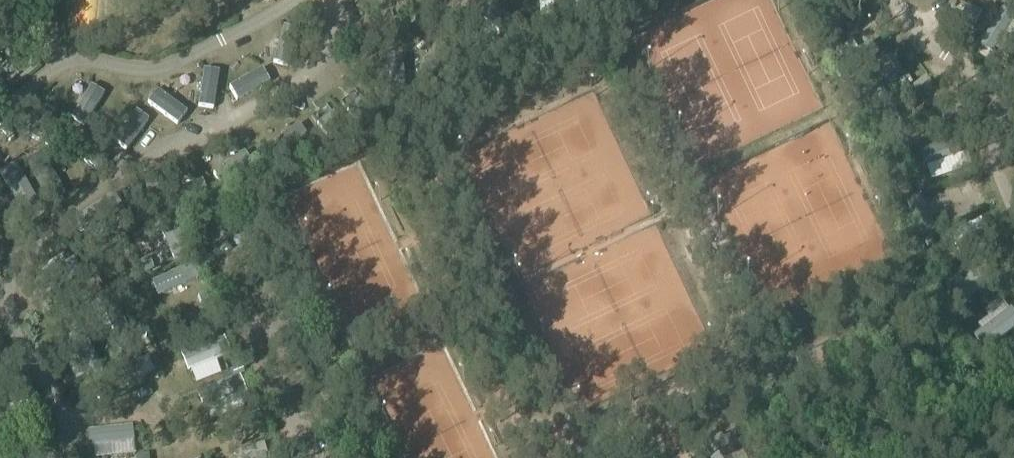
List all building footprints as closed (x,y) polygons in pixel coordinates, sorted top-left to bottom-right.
[(289,68),(299,32),(283,28),(273,64),(289,68)] [(219,74),(203,71),(198,108),(214,111),(219,74)] [(237,104),(269,86),(261,72),(229,90),(237,104)] [(84,129),(105,96),(90,87),(70,120),(84,129)] [(178,128),(187,114),(156,92),(147,105),(178,128)] [(126,153),(149,123),(136,113),(113,143),(126,153)] [(309,141),(298,126),(261,153),(271,167),(309,141)] [(223,189),(254,167),(244,154),(213,176),(223,189)] [(39,208),(16,167),(0,175),(0,178),(22,217),(39,208)] [(174,213),(208,197),(201,182),(167,198),(174,213)] [(84,239),(123,213),(113,197),(73,222),(84,239)] [(128,390),(146,382),(127,340),(109,348),(128,390)] [(188,375),(231,358),(224,341),(181,358),(188,375)] [(203,414),(246,397),(239,379),(196,396),(203,414)] [(89,449),(133,444),(131,428),(87,433),(89,449)] [(735,435),(721,441),(721,440),(707,447),(713,457),(746,457),(735,435)]
